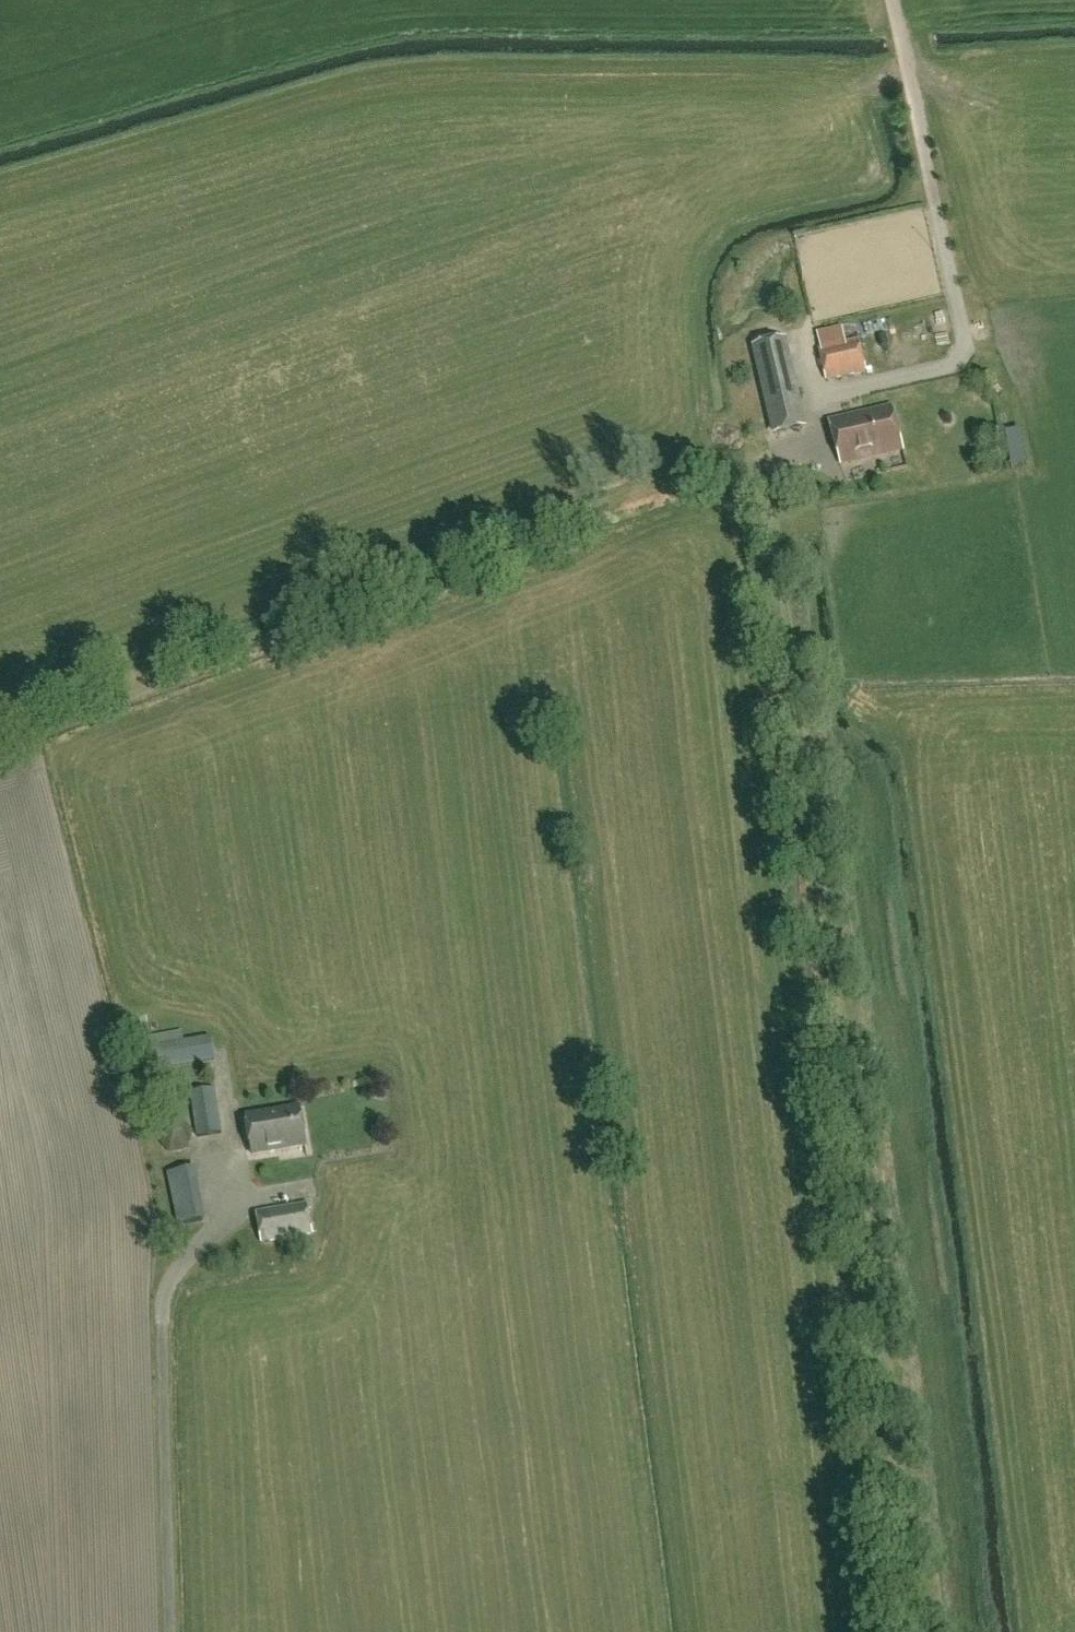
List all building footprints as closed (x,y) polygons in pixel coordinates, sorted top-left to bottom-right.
[(786,340),(753,347),(774,435),(806,427),(786,340)] [(820,349),(827,380),(866,371),(858,340),(820,349)] [(891,406),(830,420),(841,464),(903,450),(891,406)] [(138,1040),(144,1072),(214,1060),(210,1038),(151,1048),(150,1038),(138,1040)] [(191,1095),(198,1137),(222,1133),(215,1091),(191,1095)] [(246,1118),(253,1156),(306,1147),(300,1109),(246,1118)] [(256,1213),(261,1243),(313,1235),(308,1205),(256,1213)]
